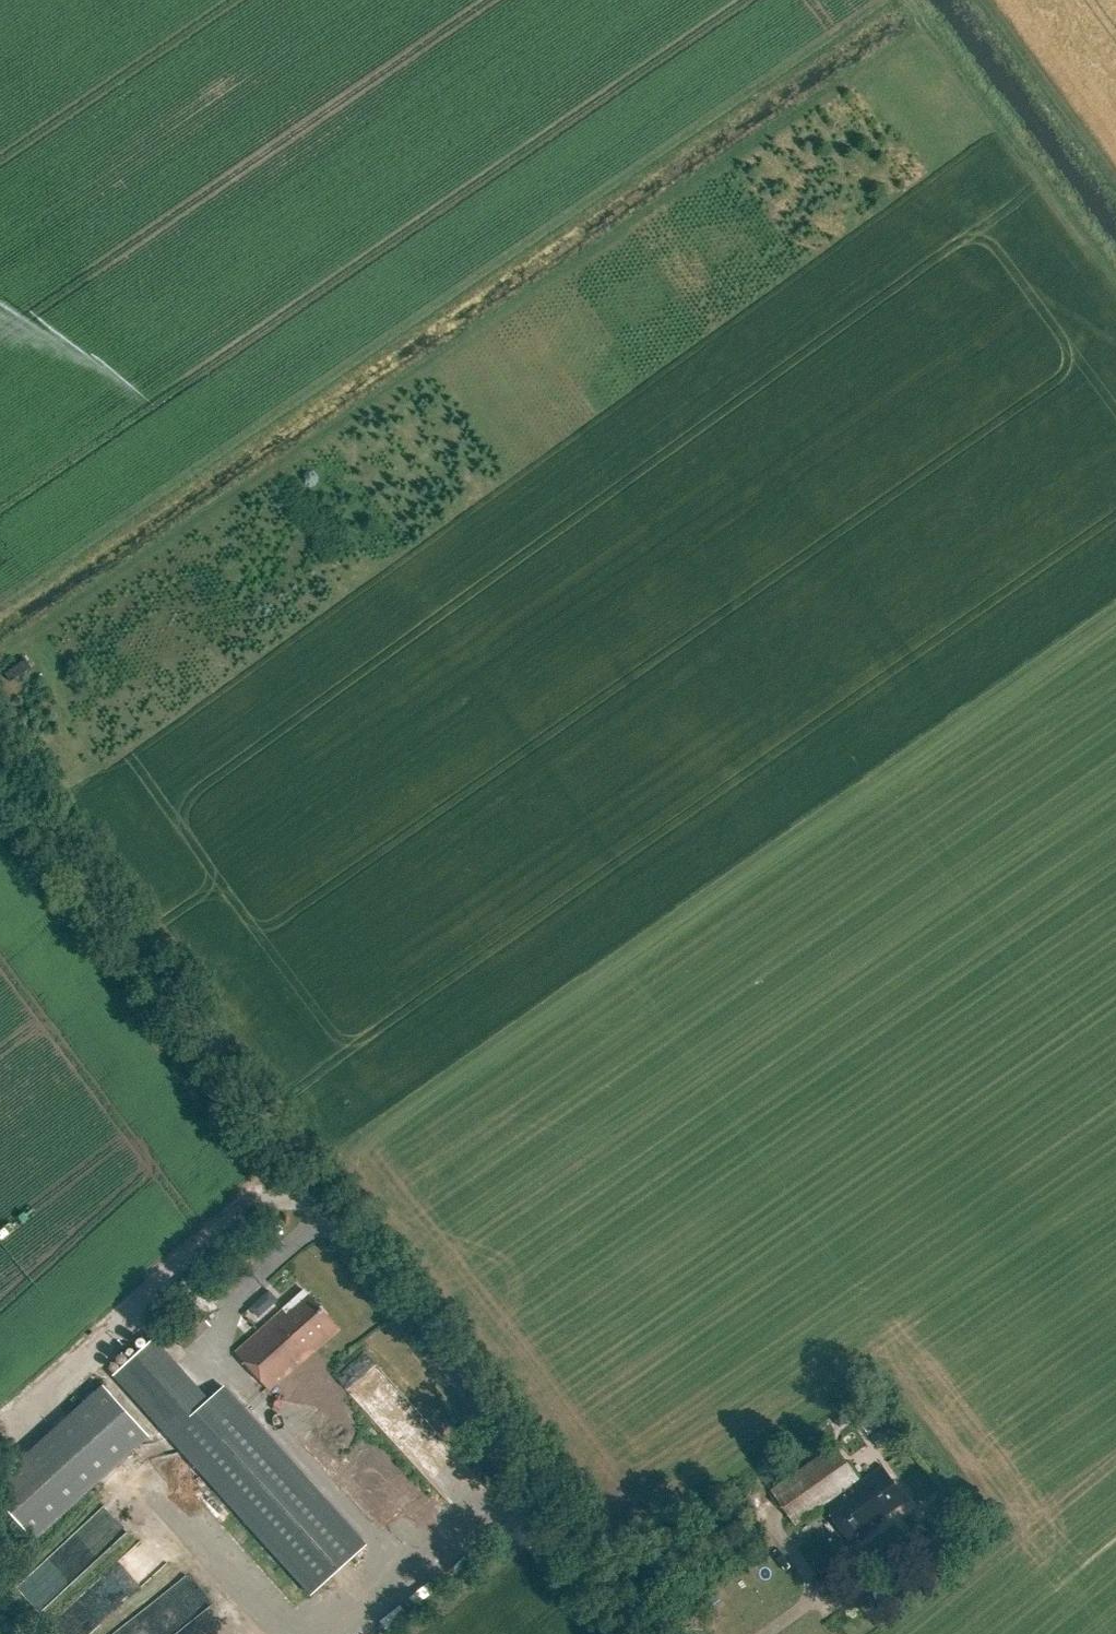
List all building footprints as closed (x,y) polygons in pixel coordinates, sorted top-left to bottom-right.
[(8,681),(30,668),(25,659),(3,673),(8,681)] [(297,1367),(341,1329),(306,1289),(285,1308),(288,1311),(239,1353),(271,1389),(286,1376),(304,1397),(327,1376),(315,1361),(301,1372),(297,1367)] [(259,1315),(276,1300),(269,1292),(252,1307),(259,1315)] [(192,1302),(165,1325),(184,1347),(211,1323),(192,1302)] [(151,1342),(114,1375),(311,1594),(366,1545),(223,1387),(206,1403),(151,1342)] [(343,1385),(354,1375),(359,1380),(369,1372),(381,1385),(388,1379),(365,1353),(336,1377),(343,1385)] [(149,1434),(104,1385),(0,1480),(0,1499),(35,1538),(149,1434)] [(834,1444),(771,1488),(794,1522),(846,1486),(848,1489),(825,1504),(850,1540),(882,1518),(879,1515),(905,1498),(882,1465),(853,1485),(851,1482),(858,1478),(834,1444)] [(102,1505),(15,1588),(39,1613),(126,1531),(102,1505)] [(920,1520),(912,1509),(902,1518),(910,1528),(920,1520)]
